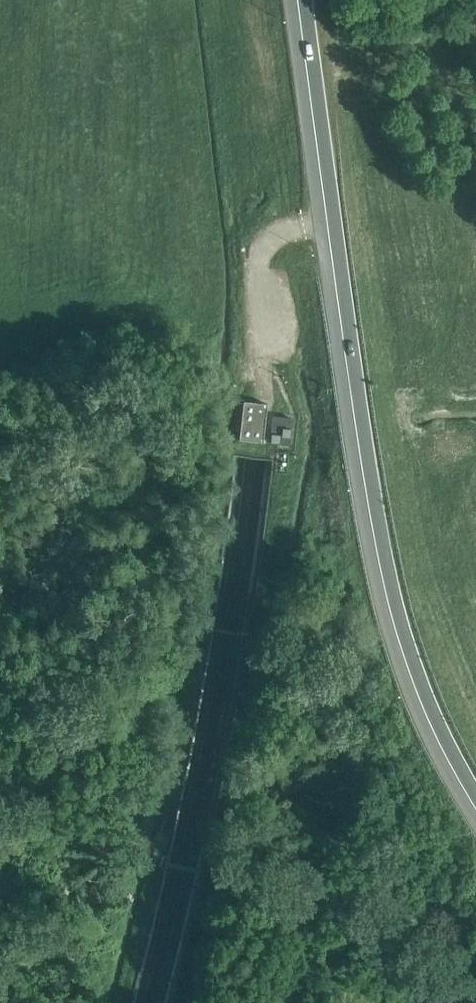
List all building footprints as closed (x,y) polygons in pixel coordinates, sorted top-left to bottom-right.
[(289,443),(291,417),(273,415),(270,442),(289,443)]
